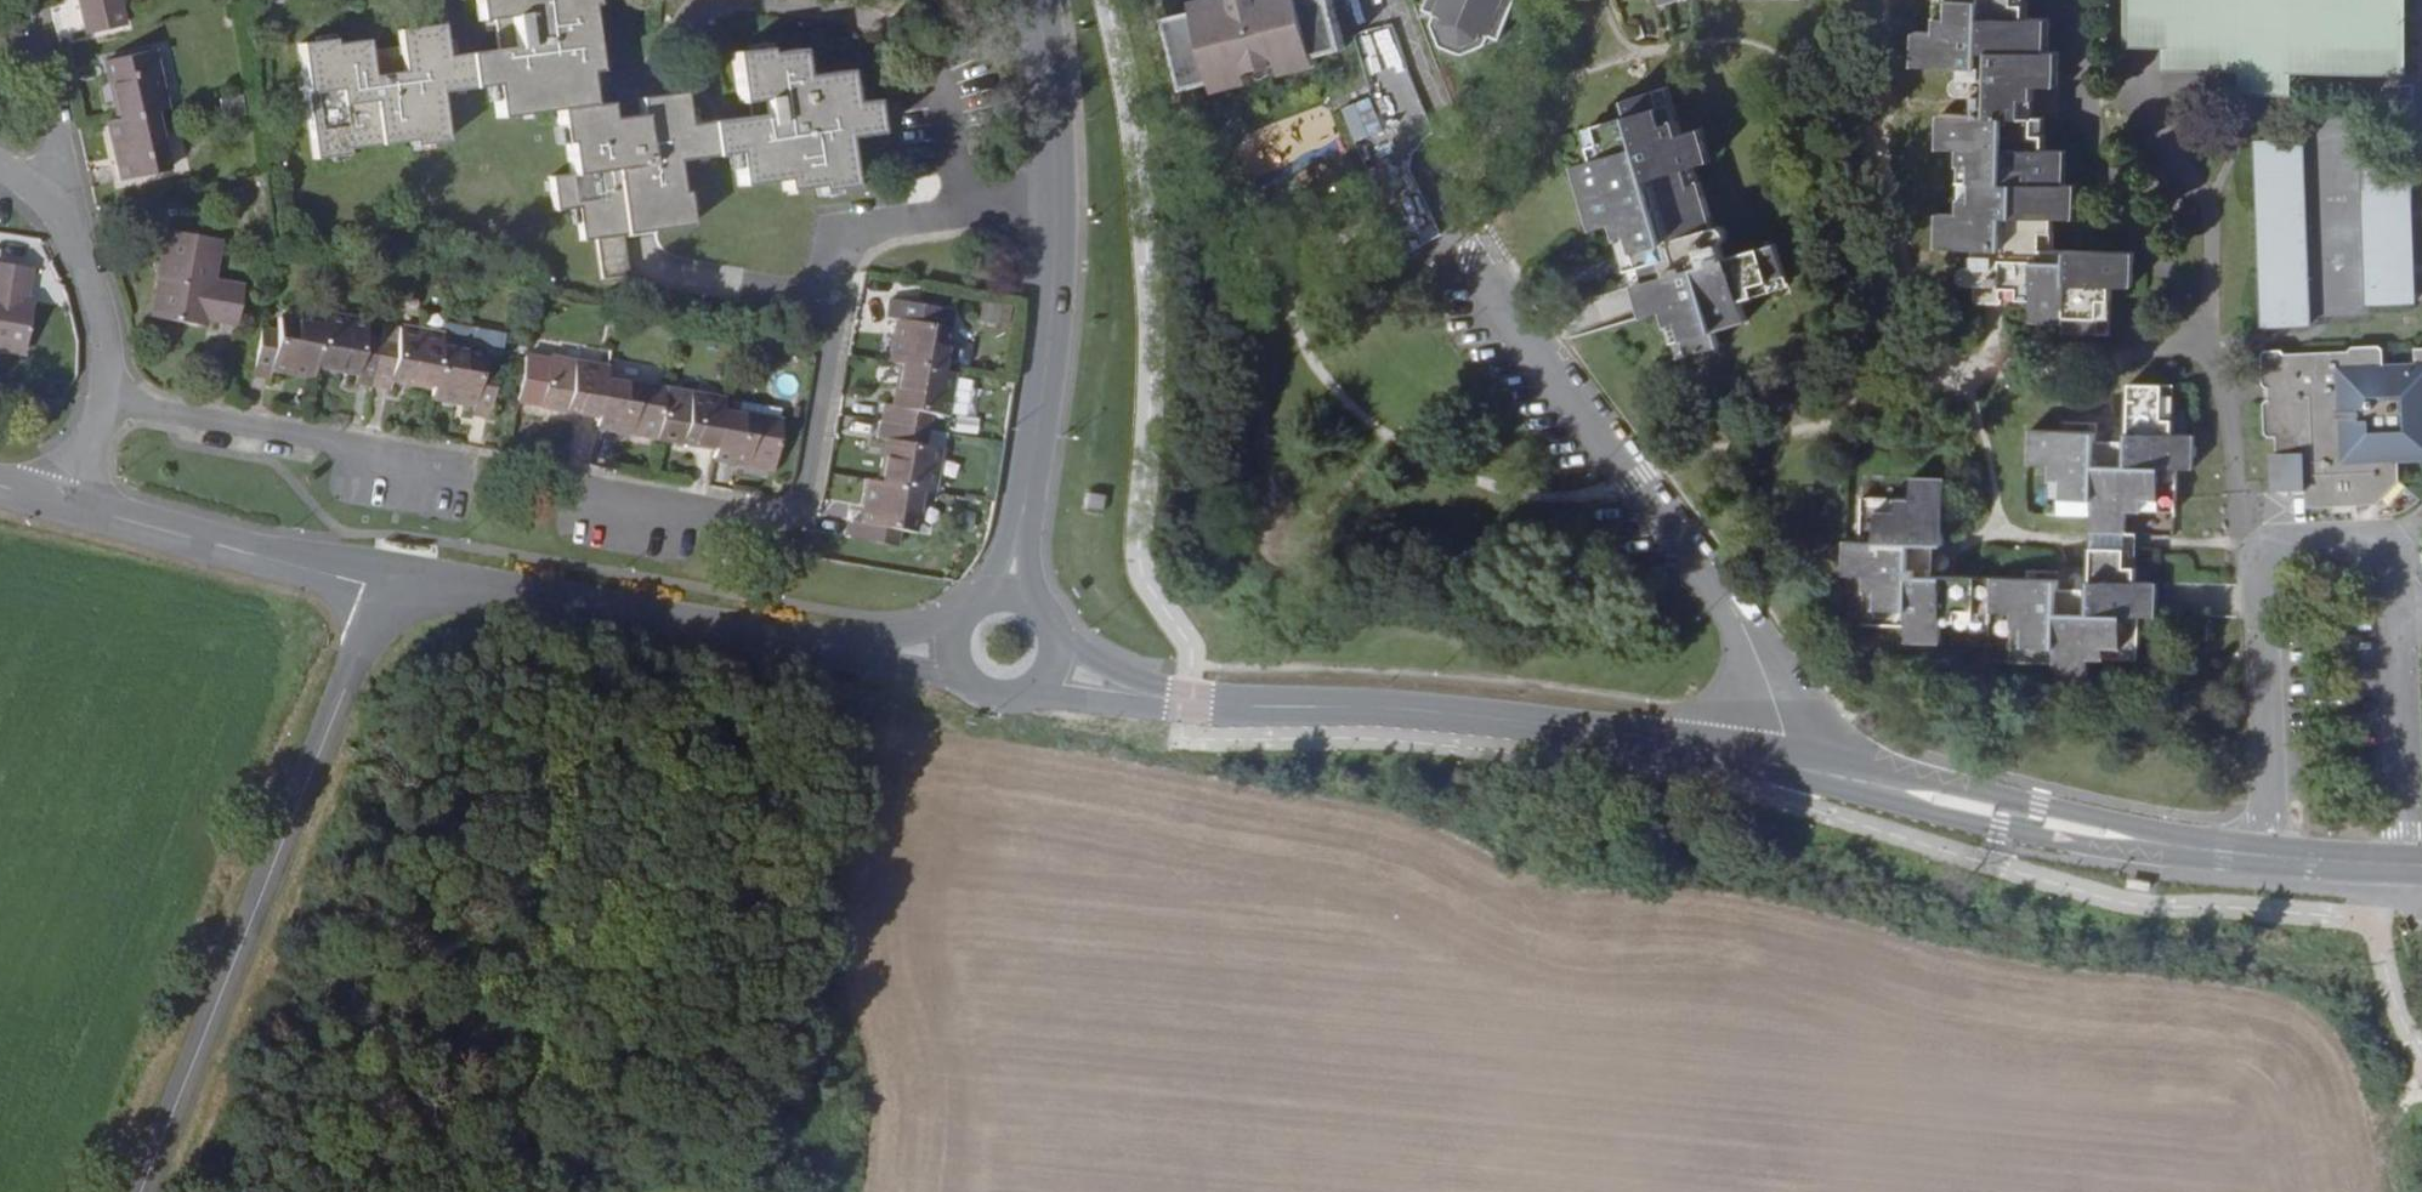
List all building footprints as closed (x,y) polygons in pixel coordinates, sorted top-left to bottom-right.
[(79,15),(115,9),(113,0),(75,0),(79,15)] [(298,43),(312,159),(329,155),(328,150),(422,137),(423,144),(442,142),(436,93),(492,86),(496,120),(556,112),(558,133),(565,131),(571,179),(551,181),(555,213),(575,210),(581,245),(645,237),(679,232),(689,231),(687,215),(680,215),(674,162),(735,154),(738,186),(781,181),(783,191),(830,185),(832,192),(848,189),(842,140),(873,135),(869,104),(848,105),(845,73),(804,79),(798,51),(754,56),(753,50),(733,54),(742,120),(686,128),(683,99),(639,105),(640,120),(607,123),(605,106),(591,106),(587,70),(596,68),(589,0),(476,0),(479,24),(493,22),(498,57),(446,63),(441,32),(396,37),(397,48),(366,53),(364,41),(315,47),(314,40),(298,43)] [(1166,18),(1196,11),(1195,2),(1202,0),(1161,0),(1166,18)] [(1166,18),(1184,90),(1214,82),(1216,91),(1250,83),(1247,71),(1279,62),(1282,74),(1316,65),(1314,56),(1345,48),(1333,0),(1202,0),(1195,2),(1196,11),(1166,18)] [(1507,38),(1520,0),(1433,0),(1431,8),(1440,12),(1436,22),(1446,47),(1471,54),(1492,44),(1494,34),(1507,38)] [(1937,2),(1949,2),(1949,19),(1937,19),(1936,32),(1916,32),(1915,67),(1963,68),(1963,77),(1959,78),(1955,79),(1953,82),(1953,87),(1953,91),(1957,94),(1961,95),(1969,96),(1968,116),(1941,114),(1940,149),(1961,150),(1961,165),(1973,166),(1972,200),(1959,200),(1959,216),(1938,215),(1936,248),(1976,251),(1975,268),(1969,268),(1967,271),(1965,273),(1963,276),(1962,280),(1963,282),(1965,284),(1968,286),(1975,286),(1974,303),(2002,305),(2003,299),(2001,289),(2019,290),(2019,300),(2033,301),(2033,322),(2066,324),(2065,333),(2089,335),(2090,300),(2102,301),(2103,285),(2133,287),(2135,254),(2053,250),(2042,250),(2042,234),(2053,235),(2053,220),(2076,221),(2078,185),(2066,185),(2067,151),(2045,150),(2046,135),(2034,135),(2035,118),(2035,86),(2058,87),(2059,52),(2048,52),(2049,20),(2018,19),(2018,4),(2018,0),(1938,0),(1937,2)] [(2134,17),(2172,18),(2171,45),(2171,66),(2248,69),(2257,78),(2277,78),(2288,70),(2398,73),(2400,0),(2134,0),(2134,17)] [(1949,2),(1937,2),(1937,19),(1949,19),(1949,2)] [(2172,18),(2134,17),(2132,44),(2171,45),(2172,18)] [(154,114),(163,111),(148,51),(102,61),(116,122),(154,114)] [(2286,94),(2288,70),(2277,78),(2257,78),(2248,69),(2247,92),(2286,94)] [(1666,89),(1655,92),(1665,125),(1675,122),(1666,89)] [(1630,122),(1598,132),(1602,145),(1592,147),(1596,160),(1574,167),(1592,231),(1614,225),(1618,240),(1629,236),(1633,252),(1623,256),(1642,320),(1662,314),(1666,327),(1678,324),(1686,356),(1719,347),(1715,331),(1747,322),(1740,301),(1754,297),(1751,287),(1785,276),(1775,244),(1725,258),(1722,245),(1725,242),(1726,239),(1726,235),(1726,231),(1724,229),(1722,227),(1719,227),(1717,227),(1713,228),(1700,184),(1689,187),(1683,169),(1695,166),(1711,163),(1701,130),(1679,136),(1675,122),(1665,125),(1655,92),(1624,101),(1630,122)] [(116,122),(108,124),(121,183),(167,173),(154,114),(116,122)] [(2034,135),(2046,135),(2046,118),(2035,118),(2034,135)] [(1602,145),(1598,132),(1588,135),(1592,147),(1602,145)] [(2303,145),(2296,145),(2256,145),(2257,333),(2305,331),(2303,145)] [(2408,160),(2363,162),(2363,309),(2409,309),(2408,160)] [(1973,166),(1961,165),(1959,200),(1972,200),(1973,166)] [(1689,187),(1700,184),(1695,166),(1683,169),(1689,187)] [(205,317),(236,323),(242,287),(212,282),(220,240),(171,230),(154,315),(203,325),(205,317)] [(2042,250),(2053,250),(2053,235),(2042,234),(2042,250)] [(1629,236),(1618,240),(1623,256),(1633,252),(1629,236)] [(1751,287),(1754,297),(1787,287),(1785,276),(1751,287)] [(2001,289),(2003,299),(2019,300),(2019,290),(2001,289)] [(19,383),(27,332),(19,331),(24,301),(0,297),(0,380),(19,383)] [(2090,300),(2089,335),(2101,335),(2102,301),(2090,300)] [(889,320),(882,365),(892,366),(942,375),(954,314),(886,302),(883,319),(889,320)] [(354,383),(373,386),(383,329),(363,326),(364,316),(324,310),(322,321),(314,369),(354,375),(354,383)] [(269,374),(312,381),(314,369),(322,321),(279,313),(278,322),(260,319),(251,376),(267,379),(269,374)] [(383,329),(373,386),(389,389),(389,383),(433,390),(441,343),(443,331),(400,324),(399,332),(383,329)] [(1678,324),(1666,327),(1676,359),(1686,356),(1678,324)] [(2306,508),(2329,508),(2328,500),(2356,498),(2356,506),(2380,505),(2399,482),(2399,459),(2421,459),(2421,341),(2417,341),(2417,366),(2385,367),(2384,349),(2380,347),(2354,348),(2348,352),(2288,355),(2284,352),(2268,352),(2263,356),(2264,387),(2266,391),(2274,390),(2273,401),(2267,401),(2264,404),(2265,433),(2270,438),(2277,438),(2277,457),(2278,479),(2305,479),(2305,492),(2306,508)] [(433,390),(430,403),(471,408),(470,414),(488,416),(497,359),(480,356),(482,348),(441,343),(433,390)] [(598,417),(604,379),(606,370),(545,360),(545,361),(524,357),(516,402),(538,406),(538,407),(598,417)] [(945,418),(951,376),(942,375),(892,366),(885,408),(878,406),(876,424),(932,434),(934,417),(945,418)] [(598,417),(596,426),(656,436),(664,388),(604,379),(598,417)] [(2161,420),(2163,386),(2129,384),(2127,458),(2113,458),(2114,466),(2096,466),(2096,433),(2030,430),(2029,465),(2050,465),(2050,480),(2062,480),(2061,515),(2095,516),(2093,542),(2091,602),(2081,601),(2081,613),(2058,613),(2059,580),(1920,576),(1920,568),(1910,567),(1911,553),(1924,553),(1925,543),(1944,545),(1947,477),(1912,476),(1912,501),(1898,500),(1897,511),(1863,511),(1862,542),(1846,541),(1843,575),(1866,576),(1865,591),(1877,592),(1876,625),(1908,627),(1908,642),(1941,643),(1942,621),(1957,622),(1957,610),(1992,612),(2013,612),(2013,627),(2025,627),(2023,662),(2056,663),(2055,679),(2090,680),(2090,659),(2105,659),(2105,648),(2139,649),(2140,616),(2158,616),(2158,583),(2138,582),(2138,568),(2126,567),(2127,541),(2127,532),(2128,510),(2142,510),(2143,501),(2176,502),(2177,469),(2194,469),(2195,435),(2174,433),(2174,421),(2161,420)] [(2176,386),(2163,386),(2161,420),(2174,421),(2176,386)] [(722,409),(723,398),(664,388),(656,436),(715,446),(722,409)] [(715,446),(713,456),(772,465),(780,418),(722,409),(715,446)] [(932,434),(876,424),(873,442),(879,442),(871,485),(920,493),(932,495),(938,453),(929,450),(932,434)] [(2271,494),(2305,492),(2305,479),(2278,479),(2277,457),(2270,457),(2271,494)] [(2062,480),(2050,480),(2049,514),(2061,515),(2062,480)] [(913,533),(920,493),(871,485),(860,483),(854,522),(846,521),(844,539),(902,550),(905,532),(913,533)] [(1897,511),(1898,500),(1864,498),(1863,511),(1897,511)] [(2176,512),(2176,502),(2143,501),(2142,510),(2176,512)] [(2126,567),(2138,568),(2139,541),(2139,533),(2127,532),(2127,541),(2126,567)] [(1877,592),(1865,591),(1864,625),(1876,625),(1877,592)] [(1957,610),(1957,622),(1991,624),(1992,612),(1957,610)] [(2025,627),(2013,627),(2011,661),(2023,662),(2025,627)] [(2105,648),(2105,659),(2139,659),(2139,649),(2105,648)]
